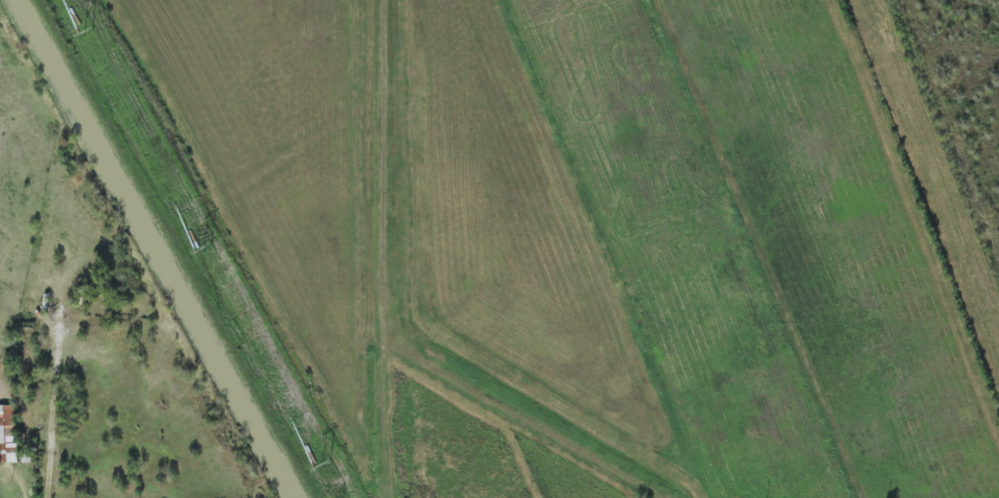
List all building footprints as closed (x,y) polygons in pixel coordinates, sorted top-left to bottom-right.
[(17,458),(17,405),(0,406),(0,458),(17,458)]
